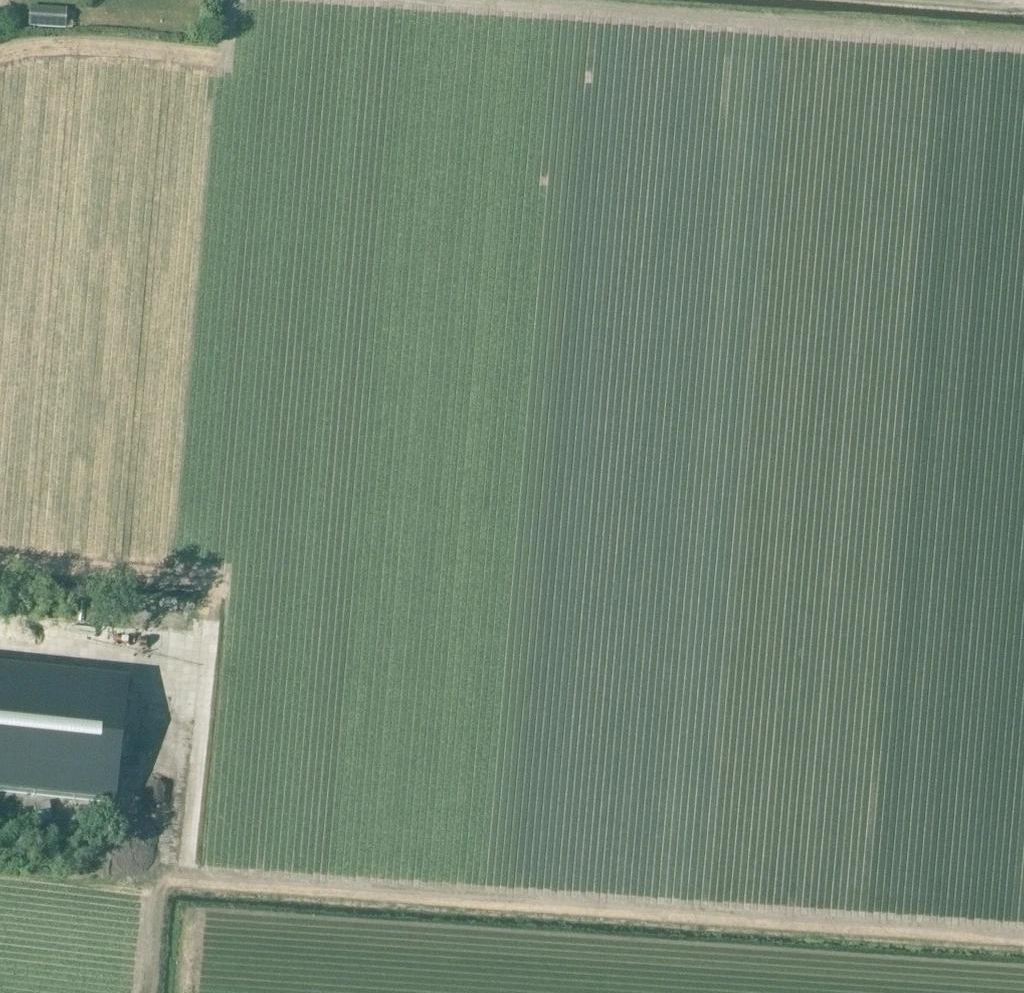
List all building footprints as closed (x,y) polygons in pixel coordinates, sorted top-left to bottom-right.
[(31,7),(29,27),(67,30),(68,10),(31,7)] [(0,665),(0,791),(117,804),(130,679),(0,665)] [(51,802),(37,804),(40,822),(54,820),(51,802)]
